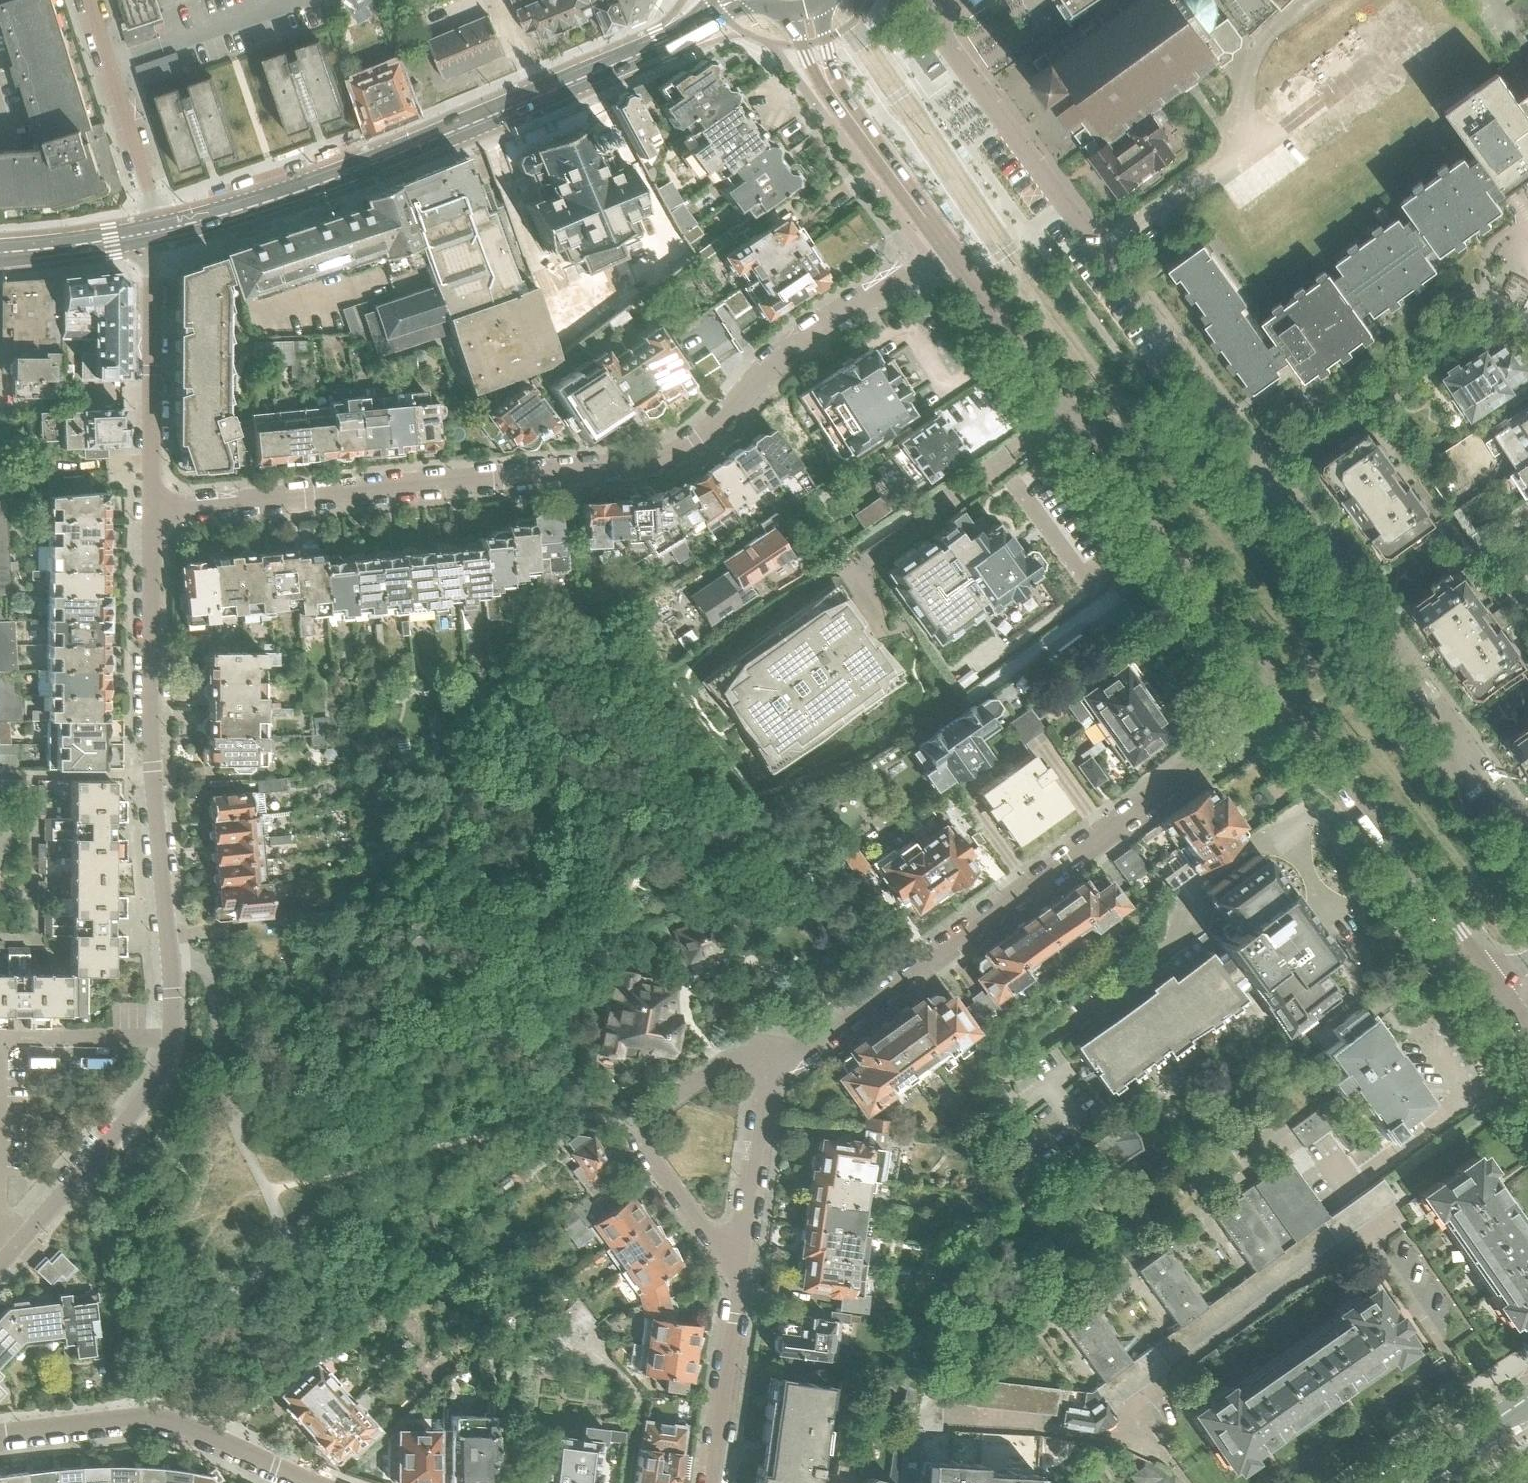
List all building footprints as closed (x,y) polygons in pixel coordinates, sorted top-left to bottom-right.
[(1,29),(4,28),(40,142),(34,144),(35,149),(0,151),(0,207),(52,203),(52,206),(54,208),(57,209),(60,208),(109,193),(111,194),(115,194),(118,193),(121,190),(122,186),(122,183),(103,123),(93,126),(57,12),(54,0),(8,0),(0,3),(0,27),(1,29)] [(130,46),(157,37),(153,25),(164,21),(157,0),(115,0),(130,46)] [(375,0),(343,0),(353,14),(350,31),(361,27),(359,20),(363,18),(360,11),(375,0)] [(567,12),(553,17),(545,0),(513,0),(526,33),(527,33),(530,32),(540,36),(542,39),(557,33),(558,34),(573,27),(573,26),(567,12)] [(597,12),(592,0),(545,0),(553,17),(567,12),(573,26),(589,20),(587,16),(597,12)] [(613,0),(592,0),(597,12),(606,34),(624,27),(613,0)] [(624,27),(647,17),(656,0),(613,0),(624,27)] [(1155,115),(1162,110),(1161,109),(1170,102),(1171,103),(1179,97),(1178,96),(1186,91),(1186,92),(1199,83),(1198,82),(1202,79),(1200,76),(1216,64),(1218,67),(1220,65),(1221,67),(1229,62),(1233,59),(1233,58),(1233,54),(1234,54),(1233,52),(1242,46),(1241,46),(1242,41),(1242,38),(1243,38),(1228,17),(1224,20),(1219,13),(1217,12),(1217,9),(1216,6),(1216,5),(1214,0),(1118,0),(1117,0),(1114,0),(1110,3),(1109,2),(1101,8),(1102,9),(1092,16),(1092,15),(1083,21),(1084,22),(1078,26),(1080,29),(1065,40),(1063,37),(1061,39),(1062,41),(1047,52),(1046,50),(1043,52),(1044,55),(1036,61),(1035,59),(1033,60),(1040,70),(1031,77),(1071,131),(1072,130),(1075,135),(1084,148),(1085,148),(1090,155),(1089,156),(1090,158),(1112,141),(1113,143),(1116,141),(1115,139),(1128,129),(1130,131),(1133,128),(1132,127),(1145,117),(1147,120),(1150,118),(1149,117),(1152,114),(1153,116),(1155,115)] [(1063,1),(1062,0),(1061,1),(1074,21),(1076,20),(1074,18),(1093,6),(1091,3),(1096,0),(1065,0),(1063,1)] [(506,54),(500,40),(489,15),(428,39),(445,80),(506,54)] [(346,116),(320,40),(297,48),(300,57),(290,61),(287,51),(264,59),(289,135),(313,127),(309,115),(319,112),(322,124),(346,116)] [(930,47),(921,54),(938,76),(947,70),(930,47)] [(177,52),(148,62),(154,81),(184,71),(177,52)] [(666,115),(715,78),(712,74),(713,67),(714,67),(709,61),(702,60),(686,72),(681,71),(680,71),(656,88),(652,82),(653,82),(652,80),(632,89),(633,90),(634,92),(634,93),(642,105),(652,98),(657,106),(659,105),(666,115)] [(154,81),(148,62),(136,66),(142,85),(154,81)] [(418,113),(398,64),(353,82),(370,132),(387,126),(387,125),(418,113)] [(1498,73),(1444,112),(1477,157),(1468,163),(1464,157),(1401,203),(1412,219),(1403,225),(1399,218),(1335,264),(1343,274),(1334,281),(1329,274),(1308,289),(1261,323),(1275,342),(1268,347),(1241,309),(1247,304),(1204,244),(1168,270),(1177,281),(1180,278),(1211,321),(1205,326),(1254,393),(1281,374),(1277,368),(1288,360),(1305,382),(1372,333),(1360,317),(1369,310),(1374,317),(1437,271),(1425,255),(1434,249),(1439,256),(1502,210),(1495,200),(1504,194),(1499,187),(1500,186),(1506,195),(1515,189),(1509,180),(1522,171),(1527,179),(1527,115),(1518,101),(1498,73)] [(238,152),(213,76),(189,84),(192,94),(183,97),(180,87),(156,95),(182,171),(205,163),(202,152),(211,149),(215,160),(238,152)] [(688,132),(733,99),(733,94),(734,94),(729,88),(722,87),(715,78),(666,115),(674,126),(681,122),(688,132)] [(657,138),(632,96),(631,94),(624,92),(618,95),(618,96),(616,102),(610,106),(639,158),(651,150),(647,144),(657,138)] [(1518,101),(1527,115),(1527,93),(1518,101)] [(715,178),(719,175),(763,143),(732,101),(733,99),(688,132),(684,135),(691,145),(685,151),(700,171),(707,167),(715,178)] [(1112,141),(1090,158),(1119,197),(1176,156),(1165,141),(1169,138),(1161,126),(1163,125),(1155,115),(1153,116),(1152,114),(1149,117),(1150,118),(1147,120),(1145,117),(1132,127),(1133,128),(1130,131),(1128,129),(1115,139),(1116,141),(1113,143),(1112,141)] [(519,157),(517,163),(520,171),(526,174),(528,173),(533,185),(531,186),(532,188),(534,187),(539,199),(527,204),(528,205),(526,206),(527,209),(529,208),(545,247),(543,247),(544,251),(546,250),(547,251),(559,246),(563,256),(564,259),(565,260),(570,262),(574,260),(575,259),(577,258),(582,271),(583,273),(585,272),(598,267),(624,256),(623,253),(618,242),(636,235),(638,230),(632,216),(644,210),(646,209),(644,205),(642,206),(626,168),(628,167),(626,164),(624,164),(612,169),(607,157),(608,156),(608,154),(606,155),(601,142),(605,141),(604,139),(608,133),(606,127),(599,126),(598,124),(583,130),(582,128),(581,128),(580,126),(577,128),(577,129),(572,132),(572,131),(570,132),(563,136),(562,135),(550,141),(542,144),(540,144),(541,145),(535,147),(534,145),(531,147),(532,149),(531,149),(532,152),(519,157)] [(720,189),(728,200),(779,163),(774,156),(775,150),(770,144),(763,143),(719,175),(725,184),(720,189)] [(557,359),(543,313),(533,286),(532,286),(528,274),(521,276),(489,190),(476,194),(463,160),(464,160),(463,159),(435,170),(396,186),(425,264),(426,265),(416,268),(423,286),(432,283),(433,285),(373,305),(374,310),(363,314),(370,334),(377,356),(445,334),(450,332),(450,334),(475,403),(490,398),(489,397),(499,393),(497,385),(546,366),(557,359)] [(779,163),(728,200),(736,211),(742,207),(749,216),(770,203),(803,178),(803,174),(797,165),(792,164),(783,170),(779,163)] [(236,251),(224,255),(225,258),(238,297),(381,251),(389,277),(425,264),(396,186),(363,199),(366,207),(309,226),(308,226),(283,234),(284,235),(236,251)] [(746,283),(808,242),(801,230),(795,229),(790,233),(780,218),(741,243),(740,241),(720,255),(732,274),(738,271),(746,283)] [(818,256),(808,242),(746,283),(742,286),(752,300),(750,301),(752,305),(759,317),(761,316),(763,318),(821,280),(811,265),(817,262),(818,256)] [(177,307),(222,292),(219,283),(225,280),(218,259),(196,267),(197,269),(177,275),(177,307)] [(59,279),(60,338),(83,338),(83,354),(80,354),(80,380),(94,379),(94,377),(124,376),(124,372),(124,306),(125,306),(125,302),(124,302),(124,285),(125,285),(124,281),(116,273),(112,274),(104,275),(103,275),(99,275),(99,276),(76,278),(72,278),(59,279)] [(679,283),(673,276),(665,281),(670,289),(679,283)] [(60,398),(60,338),(59,279),(56,279),(2,284),(2,301),(3,301),(4,373),(11,373),(11,398),(60,398)] [(222,322),(222,292),(177,307),(177,337),(222,322)] [(623,307),(606,320),(612,329),(618,324),(619,326),(630,318),(623,307)] [(222,353),(222,322),(177,337),(177,368),(222,353)] [(627,350),(665,405),(677,397),(678,391),(687,386),(688,381),(679,367),(681,366),(657,330),(627,350)] [(296,341),(297,355),(310,355),(309,340),(296,341)] [(273,341),(254,342),(255,365),(274,365),(273,341)] [(296,341),(273,341),(274,365),(293,364),(297,364),(297,355),(296,341)] [(1515,343),(1511,342),(1489,357),(1486,353),(1462,368),(1460,365),(1449,372),(1451,375),(1446,378),(1446,379),(1441,382),(1442,383),(1442,384),(1441,389),(1447,398),(1452,400),(1453,401),(1458,398),(1471,418),(1505,397),(1512,407),(1527,397),(1527,363),(1515,343)] [(665,405),(627,350),(622,344),(609,352),(606,350),(601,354),(592,360),(627,412),(637,406),(639,410),(640,409),(645,417),(653,417),(658,413),(662,407),(665,405)] [(822,427),(893,381),(882,363),(879,365),(870,350),(853,361),(851,358),(842,364),(844,367),(799,396),(808,411),(810,410),(822,427)] [(720,366),(710,352),(691,365),(700,379),(720,366)] [(221,383),(222,353),(177,368),(177,398),(221,383)] [(417,369),(416,353),(404,356),(405,370),(417,369)] [(557,359),(546,366),(535,375),(536,376),(539,381),(543,378),(562,366),(557,359)] [(626,413),(627,412),(592,360),(591,359),(549,386),(549,387),(549,388),(584,441),(609,424),(615,425),(624,419),(626,413)] [(539,386),(534,378),(530,380),(536,388),(539,386)] [(893,381),(822,427),(834,445),(832,447),(838,457),(846,459),(885,432),(888,436),(897,430),(894,426),(911,414),(902,399),(904,398),(893,381)] [(509,394),(479,416),(470,420),(466,421),(465,420),(452,421),(454,446),(468,444),(467,428),(474,425),(486,441),(490,438),(500,451),(508,451),(515,446),(519,449),(523,449),(526,449),(529,448),(532,446),(534,443),(536,439),(545,432),(547,435),(558,427),(548,413),(534,393),(534,394),(525,382),(509,394)] [(221,414),(221,383),(177,398),(177,429),(221,414)] [(406,392),(411,447),(419,446),(423,453),(433,452),(436,445),(436,433),(435,418),(441,417),(445,413),(444,406),(440,403),(434,403),(433,402),(427,402),(425,390),(406,392)] [(477,408),(479,416),(509,394),(506,391),(477,408)] [(411,447),(406,392),(393,393),(393,395),(380,397),(385,450),(409,448),(410,448),(411,447)] [(359,453),(385,450),(380,397),(367,398),(367,396),(354,397),(359,453)] [(359,453),(354,397),(341,399),(342,401),(327,402),(328,407),(333,459),(339,458),(341,461),(348,460),(350,458),(350,453),(359,453)] [(1527,463),(1527,406),(1508,419),(1510,422),(1494,432),(1518,469),(1527,463)] [(301,410),(306,457),(332,455),(328,407),(301,410)] [(124,445),(123,433),(124,433),(124,421),(123,421),(122,409),(67,411),(67,418),(55,419),(54,412),(39,413),(40,441),(61,440),(61,449),(77,448),(77,458),(106,457),(106,455),(105,455),(105,446),(124,445)] [(306,457),(301,410),(275,412),(280,460),(306,457)] [(251,420),(239,421),(242,451),(254,450),(255,462),(257,462),(257,463),(261,466),(269,466),(272,462),(272,461),(280,460),(275,412),(251,414),(251,420)] [(181,442),(185,456),(190,470),(201,469),(203,473),(222,472),(222,467),(233,466),(233,460),(243,459),(242,451),(239,421),(230,422),(227,414),(221,414),(177,429),(177,442),(181,442)] [(964,454),(935,414),(911,431),(908,428),(891,441),(893,445),(889,447),(916,484),(923,479),(926,483),(964,454)] [(1447,515),(1379,423),(1363,435),(1359,430),(1340,444),(1343,449),(1324,464),(1323,471),(1349,506),(1354,502),(1358,508),(1353,512),(1371,537),(1385,555),(1392,556),(1411,541),(1415,546),(1434,532),(1430,527),(1447,515)] [(749,444),(777,483),(801,467),(774,433),(771,428),(763,434),(760,433),(750,441),(749,444)] [(755,498),(777,483),(749,444),(742,449),(739,449),(728,456),(728,459),(755,498)] [(755,498),(728,459),(720,464),(717,464),(706,471),(706,474),(732,513),(755,498)] [(1518,469),(1527,481),(1527,463),(1518,469)] [(732,513),(706,474),(681,489),(701,523),(704,530),(731,514),(732,513)] [(48,482),(50,496),(90,493),(89,478),(48,482)] [(701,523),(681,489),(679,488),(673,486),(656,497),(680,536),(701,523)] [(45,521),(105,521),(110,516),(110,507),(105,503),(105,492),(90,493),(50,496),(45,497),(45,520),(45,521)] [(697,564),(680,536),(656,497),(653,493),(648,496),(643,498),(637,494),(629,495),(622,500),(622,502),(623,544),(624,544),(625,556),(630,566),(671,541),(689,569),(697,564)] [(618,547),(623,544),(622,502),(582,504),(584,537),(585,541),(595,540),(596,542),(601,542),(604,542),(604,548),(618,547)] [(1477,531),(1461,507),(1460,506),(1449,514),(1465,539),(1477,531)] [(530,517),(537,573),(546,572),(551,576),(567,575),(571,568),(569,553),(574,552),(573,544),(572,539),(561,540),(558,513),(549,510),(549,509),(538,510),(538,511),(530,515),(530,517)] [(969,525),(959,512),(946,522),(949,525),(948,526),(932,538),(938,546),(933,549),(928,543),(886,573),(893,583),(894,585),(891,587),(925,633),(928,631),(936,642),(978,611),(974,605),(979,601),(986,612),(1037,575),(1036,574),(1042,570),(1043,563),(1034,551),(1028,550),(1022,554),(1020,551),(1019,552),(1020,554),(1017,556),(1011,547),(1014,545),(1015,547),(1016,546),(1015,543),(1012,545),(1010,543),(1011,537),(1005,528),(999,527),(998,528),(994,524),(988,528),(980,517),(969,525)] [(789,554),(775,533),(785,527),(776,513),(759,524),(765,532),(722,561),(726,567),(719,572),(721,575),(686,598),(710,633),(724,624),(721,619),(756,595),(748,583),(789,554)] [(534,574),(537,573),(530,517),(517,519),(513,524),(513,525),(504,526),(504,529),(510,584),(524,583),(523,577),(534,576),(534,574)] [(105,521),(45,521),(45,520),(31,520),(31,529),(45,529),(46,548),(105,548),(105,545),(109,545),(111,543),(111,531),(109,529),(105,530),(105,521)] [(0,521),(0,546),(8,546),(8,545),(6,521),(0,521)] [(510,589),(510,584),(504,529),(491,531),(487,536),(488,537),(478,538),(479,542),(485,597),(499,595),(498,590),(510,589)] [(415,544),(413,533),(403,534),(404,545),(415,544)] [(826,549),(819,539),(809,546),(816,555),(826,549)] [(485,597),(479,542),(466,543),(462,548),(462,549),(454,550),(459,602),(460,608),(474,607),(473,601),(485,600),(485,597)] [(459,602),(454,550),(454,549),(449,545),(440,545),(436,550),(436,552),(428,553),(434,611),(446,610),(446,604),(459,602)] [(0,546),(0,571),(10,570),(8,546),(0,546)] [(297,609),(294,557),(293,551),(289,548),(285,547),(281,547),(277,549),(274,552),(265,553),(271,611),(297,609)] [(31,574),(105,573),(105,570),(109,570),(111,568),(111,557),(109,555),(105,555),(105,548),(46,548),(46,570),(25,570),(25,574),(31,574)] [(434,611),(428,553),(428,552),(418,553),(418,552),(417,550),(416,550),(415,549),(414,549),(412,548),(411,548),(409,548),(408,548),(407,548),(405,549),(404,550),(403,550),(402,551),(401,552),(400,554),(400,555),(405,608),(422,606),(422,612),(434,611)] [(271,611),(265,553),(256,554),(252,551),(248,550),(243,550),(240,552),(237,555),(242,613),(259,612),(260,620),(271,619),(270,611),(271,611)] [(326,615),(322,556),(321,554),(316,550),(306,551),(302,556),(294,557),(297,609),(300,636),(312,635),(311,617),(326,615)] [(405,614),(405,608),(400,555),(392,556),(392,555),(387,551),(378,551),(374,556),(374,558),(379,610),(393,609),(394,615),(405,614)] [(213,614),(242,613),(237,555),(227,556),(222,552),(212,553),(208,558),(208,565),(213,614)] [(377,610),(379,610),(374,558),(365,559),(365,557),(360,553),(351,554),(347,558),(347,560),(353,613),(366,611),(367,617),(378,616),(377,610)] [(802,595),(797,588),(680,671),(762,786),(783,783),(944,668),(862,553),(802,595)] [(351,613),(353,613),(347,560),(339,561),(339,559),(334,555),(322,556),(326,615),(340,614),(341,620),(352,619),(351,613)] [(23,570),(23,561),(12,561),(11,570),(23,570)] [(214,622),(213,614),(208,565),(199,566),(195,562),(185,562),(181,568),(183,593),(179,597),(180,610),(185,613),(186,624),(214,622)] [(1527,662),(1527,643),(1520,632),(1470,563),(1449,579),(1445,574),(1444,575),(1431,584),(1434,589),(1414,604),(1413,611),(1439,646),(1445,642),(1449,648),(1443,652),(1475,695),(1482,696),(1501,682),(1505,686),(1524,673),(1521,668),(1527,662)] [(0,571),(0,596),(11,595),(10,570),(0,571)] [(46,580),(46,596),(105,596),(109,592),(109,584),(105,580),(105,573),(31,574),(31,580),(46,580)] [(871,685),(891,671),(866,637),(863,640),(855,629),(858,626),(835,595),(816,609),(812,603),(770,633),(774,639),(738,666),(734,660),(712,676),(728,698),(722,702),(754,745),(760,741),(776,764),(798,748),(794,742),(830,715),(834,721),(875,691),(871,685)] [(46,621),(105,620),(108,618),(109,614),(109,610),(108,607),(105,604),(105,596),(46,596),(46,608),(46,621)] [(16,633),(15,620),(0,621),(0,634),(16,633)] [(46,621),(46,645),(105,645),(109,641),(110,633),(105,629),(105,620),(46,621)] [(409,634),(407,620),(400,621),(402,635),(409,634)] [(383,644),(381,623),(375,624),(377,645),(383,644)] [(690,630),(677,639),(683,648),(697,638),(690,630)] [(0,634),(0,647),(17,646),(17,645),(16,633),(0,634)] [(207,681),(264,680),(264,652),(217,651),(216,637),(208,637),(209,652),(207,652),(207,663),(202,667),(202,676),(207,681)] [(274,650),(274,643),(263,644),(264,651),(274,650)] [(46,645),(47,669),(105,670),(109,670),(111,668),(111,656),(109,654),(105,654),(105,645),(46,645)] [(0,647),(0,660),(18,659),(17,646),(0,647)] [(0,660),(0,673),(18,672),(18,670),(18,659),(0,660)] [(1065,663),(1057,669),(1066,681),(1073,676),(1065,663)] [(1092,723),(1138,692),(1131,681),(1133,679),(1123,666),(1121,668),(1119,665),(1107,674),(1109,677),(1095,687),(1093,685),(1081,693),(1083,696),(1068,707),(1079,723),(1083,720),(1086,724),(1090,721),(1092,723)] [(47,697),(105,696),(105,670),(47,669),(31,669),(31,674),(39,675),(39,679),(47,679),(47,697)] [(13,696),(12,678),(0,679),(0,697),(13,696)] [(207,699),(207,709),(264,708),(264,681),(264,680),(207,681),(204,684),(203,688),(203,692),(204,696),(207,699)] [(479,699),(478,689),(468,690),(469,701),(479,699)] [(1030,708),(1038,719),(1061,703),(1052,690),(1029,707),(1030,708)] [(1092,723),(1108,745),(1153,713),(1147,704),(1147,700),(1142,693),(1138,692),(1092,723)] [(0,697),(0,744),(10,744),(10,720),(20,719),(18,696),(13,696),(0,697)] [(47,720),(104,720),(104,712),(109,708),(109,699),(105,696),(47,697),(47,711),(32,711),(32,720),(47,720)] [(1000,706),(995,700),(990,700),(986,701),(983,704),(981,702),(963,714),(962,713),(938,729),(939,731),(918,745),(933,765),(927,769),(935,780),(947,771),(952,778),(985,754),(977,743),(1000,727),(993,717),(996,716),(1000,709),(1000,706)] [(206,736),(207,736),(263,737),(264,708),(207,709),(207,719),(204,721),(202,725),(202,729),(203,733),(206,736)] [(1012,721),(1008,724),(1009,725),(1016,735),(1038,719),(1030,708),(1012,721)] [(1153,713),(1108,745),(1125,767),(1126,766),(1128,769),(1140,760),(1138,758),(1157,744),(1159,746),(1171,738),(1169,735),(1171,734),(1162,720),(1160,722),(1153,713)] [(1038,719),(1016,735),(1018,738),(1023,745),(1044,730),(1045,729),(1038,719)] [(46,721),(46,744),(104,744),(104,736),(108,732),(108,724),(104,720),(47,720),(47,721),(46,721)] [(1513,738),(1511,745),(1527,768),(1527,727),(1513,738)] [(263,764),(263,737),(207,736),(207,746),(202,750),(202,759),(207,764),(231,764),(231,769),(235,773),(250,773),(253,769),(253,764),(263,764)] [(411,750),(410,738),(398,739),(399,752),(411,750)] [(1094,755),(1105,747),(1100,740),(1089,748),(1094,755)] [(104,744),(46,744),(47,769),(104,769),(104,760),(107,756),(107,748),(104,744)] [(878,772),(901,757),(894,746),(895,745),(894,745),(860,766),(875,789),(884,784),(885,784),(884,783),(878,772)] [(1003,774),(1041,826),(1068,806),(1047,777),(1050,775),(1043,765),(1040,768),(1030,754),(1003,774)] [(1106,778),(1092,758),(1090,756),(1076,766),(1093,788),(1106,778)] [(1041,826),(1003,774),(976,793),(986,807),(983,809),(990,819),(993,816),(1014,845),(1041,826)] [(265,815),(265,814),(263,792),(286,789),(285,777),(257,780),(258,792),(254,792),(209,797),(210,806),(209,806),(210,817),(211,817),(211,821),(265,815)] [(14,790),(14,779),(4,779),(4,790),(14,790)] [(24,790),(24,779),(14,779),(14,790),(24,790)] [(71,800),(111,799),(111,786),(111,780),(71,780),(71,800)] [(948,791),(962,811),(974,802),(959,782),(959,781),(947,790),(948,791)] [(1176,849),(1229,811),(1228,810),(1227,807),(1223,801),(1221,800),(1219,797),(1214,800),(1206,790),(1140,838),(1144,843),(1163,829),(1176,849)] [(963,812),(962,811),(948,791),(936,799),(951,821),(963,812)] [(347,808),(346,798),(335,805),(335,809),(347,808)] [(71,838),(71,859),(111,859),(124,859),(124,838),(117,838),(117,821),(124,821),(124,800),(111,799),(71,800),(71,817),(45,817),(45,838),(71,838)] [(213,841),(213,845),(263,839),(263,837),(267,836),(266,826),(272,821),(272,817),(288,815),(288,811),(265,814),(265,815),(211,821),(212,830),(210,833),(210,839),(213,841)] [(1229,811),(1176,849),(1190,869),(1172,882),(1176,888),(1243,838),(1246,835),(1237,823),(1237,820),(1232,814),(1230,812),(1229,811)] [(917,849),(945,891),(948,889),(953,889),(957,886),(959,881),(972,872),(963,859),(970,855),(949,825),(917,849)] [(977,831),(970,837),(977,846),(984,842),(977,831)] [(266,861),(263,839),(213,845),(214,852),(211,854),(212,860),(215,862),(215,866),(266,861)] [(869,866),(852,841),(839,851),(856,875),(869,866)] [(945,891),(917,849),(912,843),(890,858),(888,855),(873,866),(878,873),(875,874),(880,880),(882,879),(899,903),(908,897),(915,908),(929,898),(934,899),(945,891)] [(1147,870),(1131,847),(1112,860),(1129,883),(1147,870)] [(1322,979),(1317,973),(1313,968),(1331,955),(1314,932),(1309,936),(1298,920),(1303,917),(1258,855),(1206,893),(1229,923),(1233,920),(1240,928),(1218,945),(1208,931),(1123,993),(1131,1003),(1072,1046),(1107,1092),(1164,1050),(1167,1053),(1243,998),(1239,993),(1248,986),(1285,1036),(1336,999),(1334,996),(1340,991),(1328,975),(1322,979)] [(111,877),(111,859),(71,859),(71,877),(111,877)] [(217,884),(218,888),(268,882),(266,866),(266,861),(215,866),(215,874),(214,876),(214,882),(217,884)] [(111,896),(111,877),(71,877),(71,896),(111,896)] [(1083,882),(1064,896),(1089,931),(1110,916),(1109,915),(1124,904),(1108,883),(1103,887),(1095,877),(1085,885),(1083,882)] [(272,915),(268,882),(218,888),(219,896),(216,898),(216,906),(213,910),(212,914),(214,919),(218,921),(272,915)] [(1147,909),(1131,886),(1122,893),(1138,916),(1147,909)] [(71,936),(71,955),(111,955),(124,955),(124,934),(117,934),(117,917),(124,917),(124,896),(111,896),(71,896),(71,914),(44,914),(44,936),(71,936)] [(1089,931),(1064,896),(1050,906),(1046,906),(1040,911),(1039,914),(1032,919),(1050,944),(1072,928),(1074,932),(1081,927),(1094,947),(1099,944),(1089,931)] [(323,930),(322,913),(300,915),(300,919),(295,919),(297,932),(323,930)] [(722,947),(712,919),(675,932),(684,960),(722,947)] [(1017,930),(999,943),(1019,971),(1033,962),(1030,958),(1050,944),(1032,919),(1027,923),(1024,922),(1017,927),(1017,930)] [(973,1002),(989,1023),(1005,1012),(999,1004),(995,1007),(990,1001),(1003,992),(1004,993),(1024,978),(1019,971),(999,943),(983,954),(985,957),(975,964),(982,974),(976,979),(984,989),(970,998),(973,1002)] [(48,1015),(47,974),(29,974),(29,948),(7,948),(7,974),(0,974),(0,1027),(9,1027),(9,1021),(26,1021),(26,1027),(47,1027),(48,1015)] [(111,974),(111,955),(71,955),(71,975),(86,974),(111,974)] [(673,1035),(676,1014),(667,1012),(672,989),(647,984),(648,977),(613,971),(599,1053),(635,1059),(637,1050),(668,1056),(669,1053),(670,1053),(674,1049),(675,1039),(673,1035)] [(66,1015),(66,975),(47,974),(48,1015),(66,1015)] [(86,1015),(86,974),(71,975),(66,975),(66,1015),(86,1015)] [(1038,988),(1031,977),(1026,980),(1034,991),(1038,988)] [(982,1029),(989,1023),(973,1002),(960,1012),(950,998),(941,1004),(934,994),(923,1002),(955,1046),(974,1033),(974,1032),(981,1028),(982,1029)] [(955,1046),(923,1002),(921,999),(911,1007),(908,1006),(901,1011),(901,1014),(900,1015),(934,1062),(955,1046)] [(1348,1088),(1395,1054),(1395,1053),(1394,1053),(1385,1040),(1390,1036),(1374,1014),(1369,1018),(1361,1008),(1331,1029),(1327,1023),(1313,1033),(1326,1050),(1313,1060),(1339,1095),(1348,1088)] [(934,1062),(900,1015),(891,1022),(887,1021),(881,1026),(880,1029),(879,1030),(914,1077),(934,1062)] [(893,1091),(914,1077),(879,1030),(870,1037),(866,1036),(860,1041),(859,1044),(859,1045),(893,1091)] [(886,1097),(893,1091),(859,1045),(849,1052),(851,1054),(841,1062),(848,1072),(840,1077),(866,1112),(886,1097)] [(1395,1054),(1348,1088),(1364,1110),(1365,1110),(1376,1124),(1375,1125),(1385,1139),(1397,1131),(1395,1127),(1415,1113),(1430,1102),(1422,1091),(1423,1091),(1412,1076),(1395,1054)] [(1360,1144),(1332,1105),(1321,1113),(1349,1151),(1360,1144)] [(1305,1147),(1331,1128),(1317,1109),(1291,1128),(1305,1147)] [(863,1130),(889,1133),(891,1123),(891,1120),(865,1117),(863,1130)] [(1138,1147),(1135,1134),(1124,1119),(1082,1150),(1100,1175),(1138,1147)] [(811,1173),(872,1181),(872,1179),(895,1181),(900,1150),(887,1148),(889,1133),(863,1130),(861,1143),(848,1141),(845,1138),(840,1138),(840,1142),(820,1140),(818,1153),(813,1157),(811,1173)] [(610,1163),(607,1160),(608,1157),(605,1153),(601,1152),(593,1141),(592,1141),(589,1137),(577,1136),(568,1142),(573,1150),(570,1153),(579,1165),(572,1170),(591,1196),(598,1191),(610,1181),(601,1170),(610,1163)] [(522,1181),(560,1153),(552,1143),(510,1175),(515,1181),(520,1178),(522,1181)] [(1466,1259),(1522,1220),(1487,1170),(1488,1169),(1480,1157),(1475,1160),(1473,1157),(1453,1170),(1455,1172),(1439,1183),(1438,1181),(1418,1194),(1433,1216),(1435,1215),(1466,1259)] [(1328,1217),(1287,1159),(1252,1184),(1253,1185),(1240,1194),(1239,1193),(1212,1214),(1253,1271),(1323,1221),(1328,1217)] [(870,1193),(872,1181),(811,1173),(807,1199),(860,1205),(861,1191),(870,1193)] [(1370,1186),(1385,1208),(1396,1199),(1382,1178),(1370,1186)] [(1385,1208),(1370,1186),(1360,1193),(1375,1214),(1385,1208)] [(606,1248),(646,1220),(647,1219),(645,1217),(648,1215),(642,1202),(635,1205),(629,1198),(631,1197),(630,1196),(623,1201),(614,1188),(592,1204),(586,1196),(557,1218),(577,1244),(587,1236),(589,1237),(595,1233),(601,1241),(606,1248)] [(1375,1214),(1360,1193),(1351,1200),(1365,1221),(1375,1214)] [(1004,1207),(998,1198),(986,1208),(992,1216),(1004,1207)] [(857,1223),(860,1205),(807,1199),(803,1227),(864,1236),(865,1224),(857,1223)] [(1356,1228),(1365,1221),(1351,1200),(1341,1207),(1356,1228)] [(1356,1228),(1341,1207),(1332,1214),(1346,1234),(1356,1228)] [(1337,1241),(1346,1234),(1332,1214),(1328,1217),(1323,1221),(1337,1241)] [(606,1248),(621,1269),(662,1239),(665,1237),(658,1224),(651,1226),(646,1220),(606,1248)] [(1175,1251),(1206,1229),(1199,1220),(1169,1242),(1175,1251)] [(1466,1259),(1497,1304),(1495,1305),(1509,1324),(1513,1321),(1515,1323),(1527,1314),(1527,1228),(1522,1220),(1466,1259)] [(517,1234),(517,1228),(513,1224),(508,1223),(504,1226),(504,1231),(507,1236),(513,1237),(517,1234)] [(860,1262),(864,1236),(803,1227),(800,1253),(860,1262)] [(882,1237),(884,1230),(870,1229),(869,1235),(882,1237)] [(641,1302),(664,1293),(661,1283),(657,1276),(678,1264),(677,1262),(680,1260),(675,1247),(667,1249),(662,1242),(663,1241),(662,1239),(621,1269),(637,1291),(639,1294),(641,1302)] [(1206,1306),(1164,1249),(1136,1269),(1178,1326),(1206,1306)] [(604,1259),(600,1253),(599,1251),(591,1257),(596,1265),(604,1259)] [(50,1263),(64,1277),(75,1266),(60,1252),(50,1263)] [(857,1287),(860,1262),(800,1253),(798,1269),(802,1275),(800,1288),(825,1291),(827,1294),(840,1296),(839,1309),(865,1312),(877,1313),(880,1297),(873,1295),(873,1290),(857,1287)] [(887,1266),(888,1259),(880,1258),(881,1256),(868,1254),(867,1263),(887,1266)] [(53,1288),(64,1277),(50,1263),(47,1259),(35,1270),(53,1288)] [(620,1281),(615,1273),(607,1280),(612,1287),(620,1281)] [(1100,1306),(1130,1284),(1124,1275),(1093,1297),(1100,1306)] [(447,1290),(439,1281),(430,1290),(438,1299),(447,1290)] [(1338,1318),(1375,1371),(1390,1361),(1390,1362),(1408,1350),(1404,1345),(1408,1343),(1398,1329),(1402,1326),(1394,1314),(1389,1317),(1382,1308),(1383,1307),(1370,1288),(1357,1297),(1334,1313),(1338,1318)] [(56,1302),(61,1336),(62,1344),(71,1343),(72,1345),(74,1357),(93,1355),(90,1333),(97,1332),(92,1294),(68,1297),(68,1293),(56,1295),(57,1300),(56,1300),(56,1302)] [(642,1344),(692,1352),(693,1353),(694,1350),(697,1351),(702,1337),(695,1334),(696,1326),(669,1322),(670,1314),(664,1293),(641,1302),(646,1318),(642,1344)] [(5,1308),(21,1341),(61,1336),(56,1302),(46,1303),(45,1295),(20,1298),(21,1306),(5,1308)] [(568,1309),(588,1328),(595,1320),(577,1299),(568,1309)] [(1105,1381),(1114,1374),(1124,1367),(1131,1361),(1089,1304),(1061,1324),(1103,1382),(1105,1381)] [(21,1341),(5,1308),(0,1313),(0,1363),(21,1341)] [(581,1338),(588,1328),(568,1309),(558,1322),(581,1338)] [(848,1322),(849,1316),(849,1313),(830,1311),(829,1320),(848,1322)] [(833,1361),(838,1329),(829,1328),(830,1320),(824,1319),(808,1317),(791,1314),(790,1322),(784,1321),(779,1325),(778,1332),(777,1332),(774,1354),(824,1359),(833,1361)] [(1304,1421),(1375,1371),(1338,1318),(1267,1368),(1304,1421)] [(581,1338),(558,1322),(552,1333),(575,1347),(581,1338)] [(297,1419),(332,1386),(337,1382),(328,1372),(329,1371),(322,1364),(330,1357),(326,1352),(335,1344),(325,1332),(304,1351),(315,1364),(300,1377),(296,1373),(289,1380),(293,1384),(280,1395),(288,1404),(284,1408),(296,1420),(297,1419)] [(575,1347),(552,1333),(549,1339),(545,1347),(569,1360),(575,1347)] [(416,1348),(408,1339),(402,1344),(410,1353),(416,1348)] [(692,1352),(642,1344),(633,1342),(631,1354),(641,1355),(639,1374),(664,1377),(662,1390),(686,1394),(687,1380),(689,1380),(690,1377),(693,1378),(698,1364),(691,1361),(692,1352)] [(1143,1353),(1157,1374),(1166,1368),(1152,1346),(1143,1353)] [(1148,1380),(1157,1374),(1143,1353),(1133,1360),(1148,1380)] [(1148,1380),(1133,1360),(1131,1361),(1124,1367),(1138,1387),(1148,1380)] [(917,1415),(918,1405),(918,1402),(919,1391),(920,1391),(924,1368),(898,1365),(896,1381),(906,1389),(904,1398),(900,1401),(894,1427),(888,1482),(920,1482),(921,1462),(920,1459),(922,1430),(917,1430),(917,1415)] [(1128,1394),(1138,1387),(1124,1367),(1114,1374),(1128,1394)] [(1304,1421),(1267,1368),(1231,1393),(1227,1388),(1190,1413),(1204,1432),(1206,1431),(1217,1447),(1215,1449),(1228,1468),(1232,1465),(1235,1470),(1249,1460),(1249,1459),(1304,1421)] [(1128,1394),(1114,1374),(1105,1381),(1119,1400),(1128,1394)] [(835,1463),(823,1460),(833,1387),(770,1378),(761,1443),(769,1444),(766,1466),(758,1465),(756,1482),(832,1482),(835,1463)] [(966,1405),(979,1406),(983,1380),(969,1378),(966,1405)] [(992,1408),(996,1381),(983,1380),(979,1406),(992,1408)] [(992,1408),(1005,1409),(1008,1382),(996,1381),(992,1408)] [(1101,1402),(1110,1411),(1121,1403),(1119,1400),(1105,1381),(1103,1382),(1090,1391),(1085,1391),(1082,1408),(1090,1410),(1101,1402)] [(494,1462),(494,1417),(503,1417),(503,1392),(502,1392),(496,1382),(489,1385),(489,1417),(451,1416),(451,1430),(444,1430),(443,1474),(451,1474),(451,1482),(472,1482),(485,1482),(485,1462),(494,1462)] [(1005,1409),(1018,1410),(1021,1384),(1008,1382),(1005,1409)] [(1031,1412),(1034,1385),(1021,1384),(1018,1410),(1031,1412)] [(1044,1413),(1047,1387),(1034,1385),(1031,1412),(1044,1413)] [(313,1437),(351,1403),(353,1401),(344,1391),(339,1395),(332,1386),(297,1419),(313,1437)] [(1064,1406),(1064,1405),(1065,1405),(1067,1393),(1068,1389),(1047,1387),(1044,1413),(1058,1415),(1059,1405),(1064,1406)] [(918,1402),(941,1403),(941,1389),(920,1391),(919,1391),(918,1402)] [(670,1412),(672,1398),(647,1395),(645,1409),(670,1412)] [(43,1404),(42,1396),(33,1397),(34,1405),(43,1404)] [(940,1416),(941,1403),(918,1402),(918,1405),(917,1415),(940,1416)] [(1101,1402),(1090,1410),(1082,1408),(1065,1405),(1064,1405),(1064,1406),(1060,1426),(1093,1432),(1095,1430),(1096,1432),(1114,1419),(1113,1417),(1114,1416),(1110,1411),(1101,1402)] [(370,1424),(351,1403),(313,1437),(312,1438),(323,1450),(328,1447),(336,1456),(347,1445),(352,1450),(367,1435),(363,1431),(370,1424)] [(917,1415),(917,1430),(922,1430),(940,1431),(940,1416),(917,1415)] [(680,1455),(681,1455),(685,1426),(643,1420),(635,1482),(681,1482),(682,1477),(678,1477),(680,1455)] [(595,1442),(602,1443),(604,1425),(580,1423),(579,1429),(533,1424),(530,1448),(546,1450),(541,1482),(595,1482),(597,1468),(592,1467),(595,1442)] [(437,1430),(400,1429),(400,1437),(391,1437),(388,1439),(389,1478),(392,1481),(398,1481),(398,1482),(435,1482),(437,1430)] [(625,1432),(608,1430),(607,1441),(624,1443),(625,1432)] [(1094,1465),(1110,1455),(1107,1448),(1110,1446),(1101,1445),(1088,1453),(1091,1458),(1090,1459),(1094,1465)] [(835,1463),(832,1482),(881,1482),(879,1480),(864,1478),(851,1475),(853,1462),(836,1459),(835,1463)] [(162,1467),(140,1466),(140,1462),(135,1461),(134,1466),(134,1482),(160,1482),(162,1467)] [(108,1466),(86,1466),(86,1462),(80,1462),(80,1467),(82,1482),(108,1482),(108,1466)] [(134,1466),(113,1465),(113,1462),(108,1462),(108,1466),(108,1482),(134,1482),(134,1466)] [(485,1482),(503,1482),(504,1463),(494,1462),(485,1462),(485,1482)] [(977,1471),(977,1465),(921,1462),(920,1482),(976,1482),(977,1471)] [(80,1467),(59,1468),(59,1463),(53,1464),(53,1468),(55,1482),(82,1482),(80,1467)] [(188,1471),(167,1468),(168,1464),(162,1463),(162,1467),(160,1482),(186,1482),(188,1471)] [(53,1468),(32,1471),(32,1467),(26,1467),(27,1472),(28,1482),(55,1482),(53,1468)] [(186,1482),(219,1482),(223,1480),(223,1481),(224,1480),(214,1467),(214,1468),(205,1474),(194,1473),(195,1470),(190,1468),(188,1471),(186,1482)] [(27,1472),(5,1474),(5,1470),(0,1471),(0,1480),(1,1482),(28,1482),(27,1472)] [(976,1482),(1037,1482),(1037,1474),(977,1471),(976,1482)]
